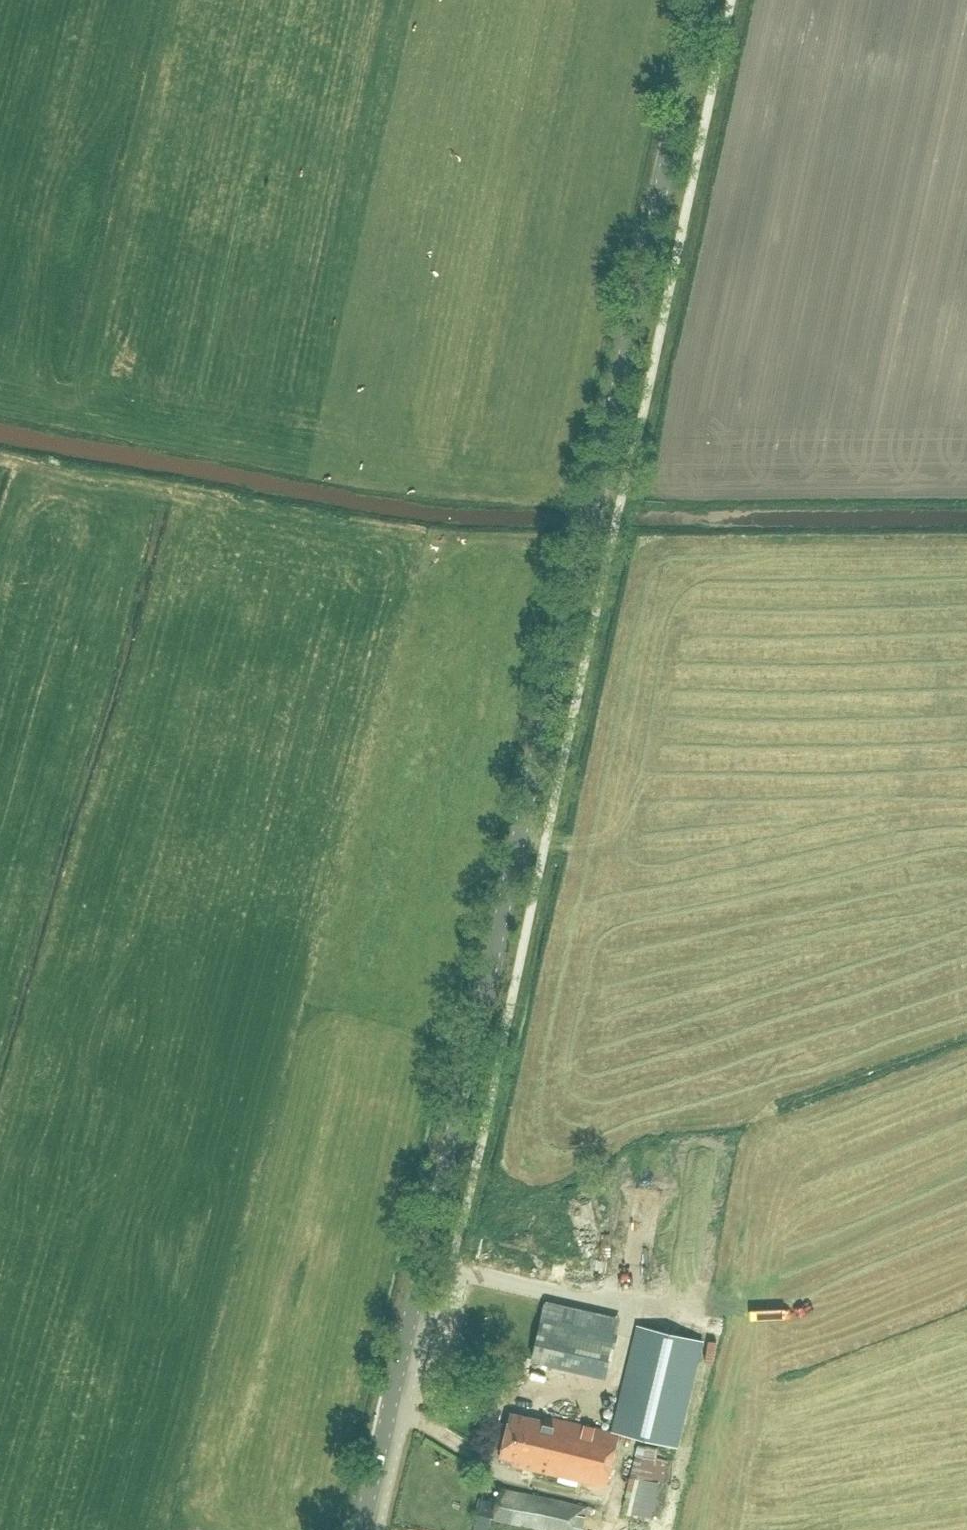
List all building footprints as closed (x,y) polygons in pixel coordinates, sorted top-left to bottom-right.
[(580,1212),(583,1259),(605,1257),(602,1211),(580,1212)] [(620,1432),(639,1437),(678,1446),(703,1340),(638,1325),(613,1431),(620,1432)] [(593,1335),(546,1356),(560,1385),(606,1364),(593,1335)] [(607,1487),(620,1432),(613,1431),(545,1415),(544,1420),(511,1412),(500,1457),(514,1460),(513,1465),(607,1487)] [(662,1484),(668,1459),(657,1457),(659,1449),(637,1443),(622,1511),(642,1515),(650,1481),(662,1484)] [(588,1505),(501,1484),(497,1501),(493,1519),(540,1529),(582,1529),(588,1505)] [(497,1501),(479,1497),(475,1513),(477,1513),(473,1529),(487,1529),(490,1516),(494,1517),(497,1501)]
